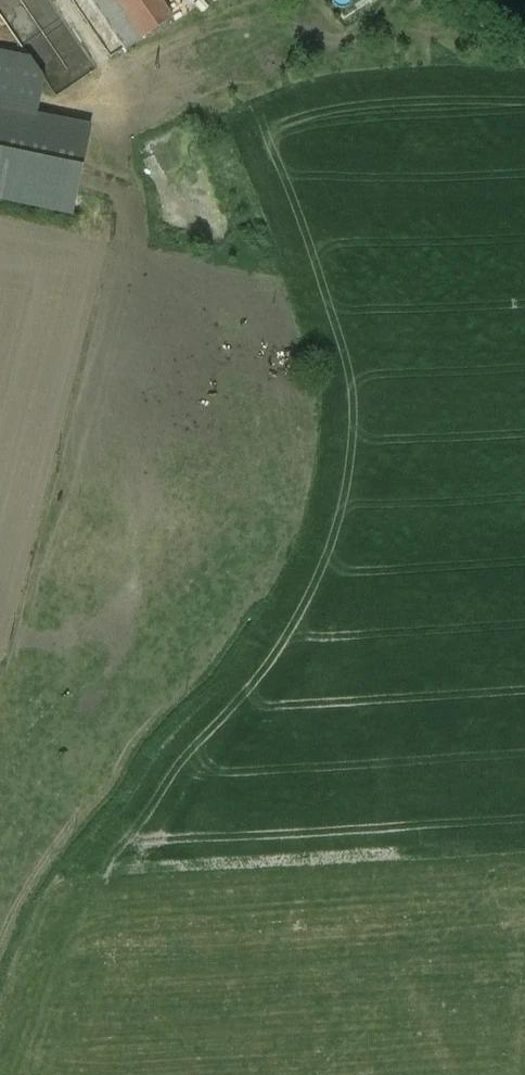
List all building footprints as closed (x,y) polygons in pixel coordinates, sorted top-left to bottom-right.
[(116,0),(92,0),(126,50),(143,39),(116,0)] [(160,0),(116,0),(143,39),(173,18),(160,0)] [(37,117),(44,80),(30,58),(0,52),(0,110),(37,117)] [(76,194),(89,128),(37,117),(0,110),(0,179),(76,194)]
